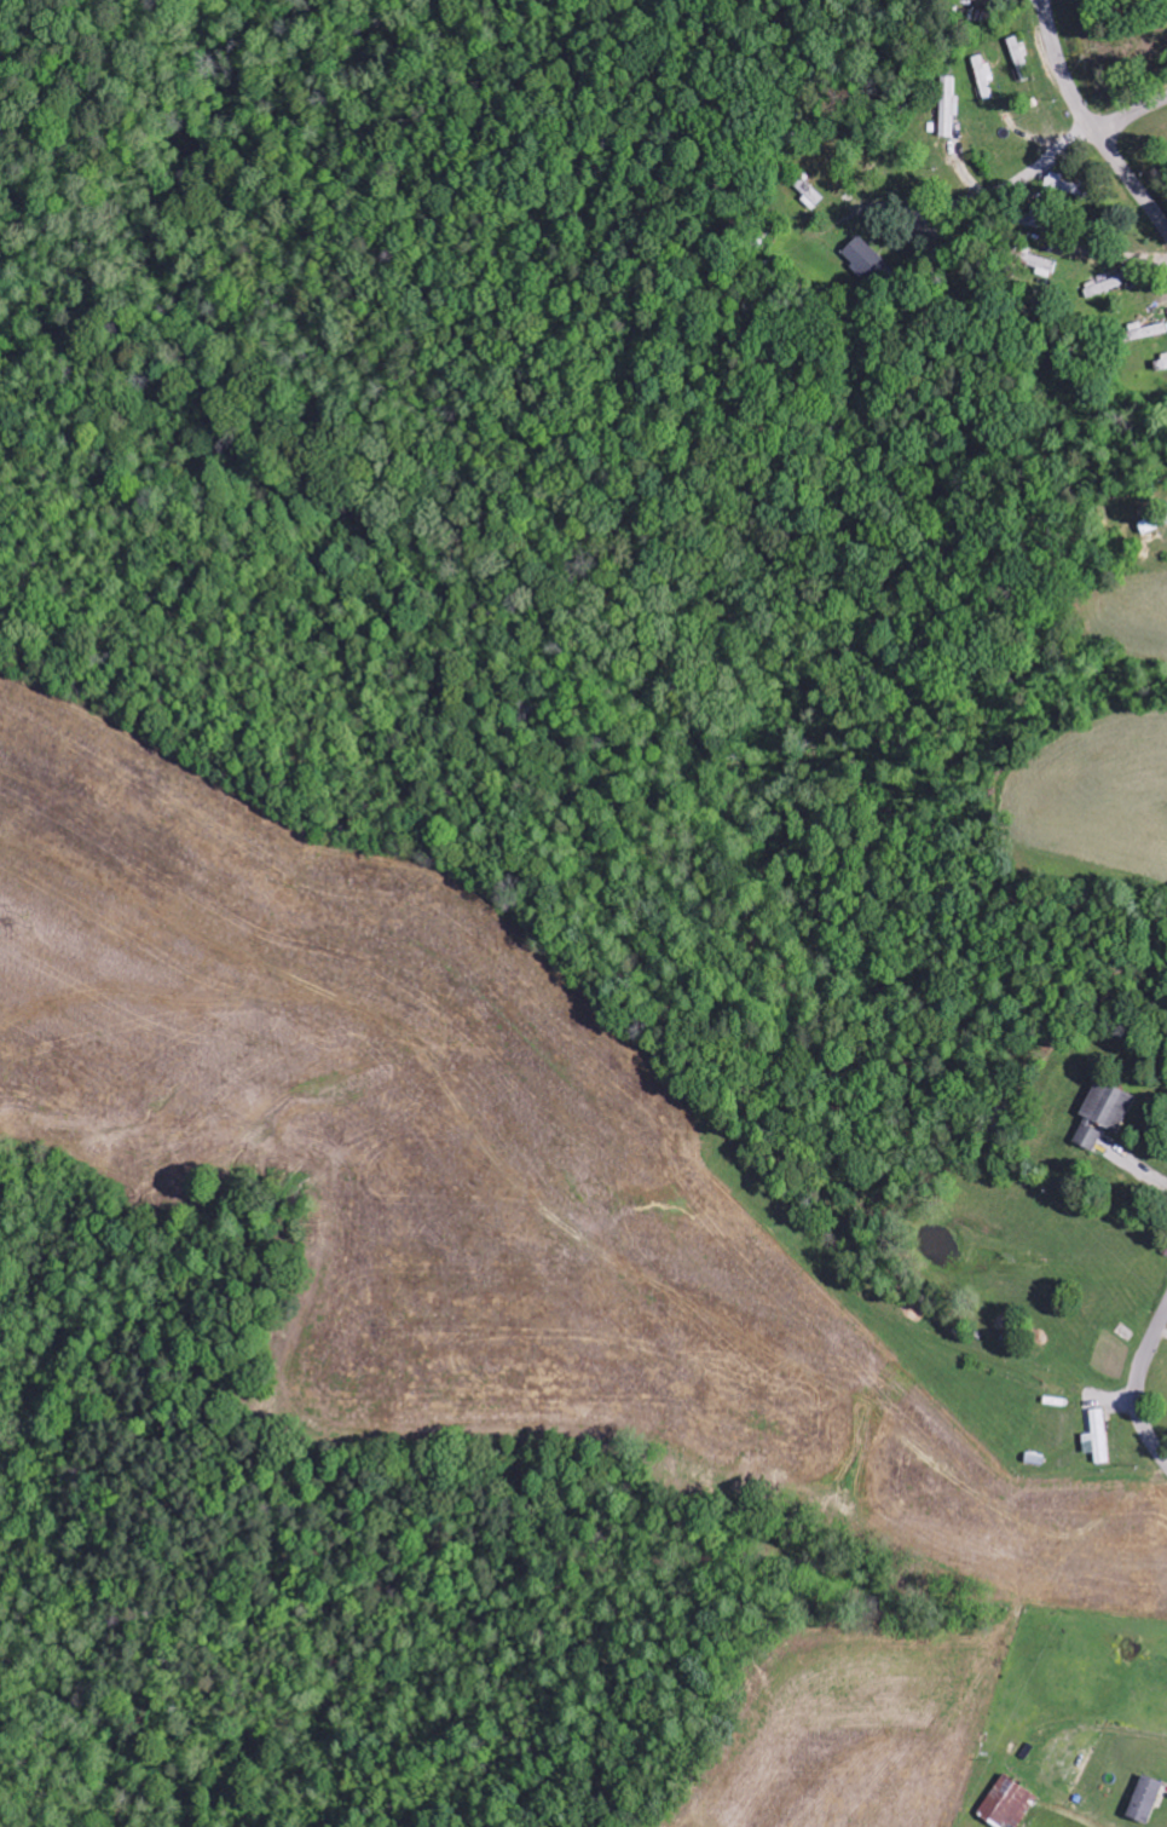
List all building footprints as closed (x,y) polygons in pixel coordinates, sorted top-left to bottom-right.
[(1009,40),(1023,84),(1034,80),(1020,37),(1009,40)] [(973,59),(985,103),(995,100),(990,83),(994,83),(986,55),(973,59)] [(941,139),(954,139),(954,118),(960,118),(960,99),(955,98),(955,78),(942,78),(941,139)] [(892,267),(860,238),(842,257),(874,286),(892,267)] [(1056,264),(1029,255),(1025,266),(1038,270),(1037,275),(1051,280),(1056,264)] [(1085,291),(1088,300),(1124,287),(1121,278),(1085,291)] [(1166,326),(1142,329),(1141,325),(1131,326),(1133,341),(1166,337),(1166,333),(1166,326)] [(1120,1136),(1137,1099),(1100,1082),(1083,1117),(1088,1120),(1076,1144),(1096,1154),(1105,1135),(1095,1130),(1097,1125),(1120,1136)] [(1094,1434),(1085,1435),(1087,1454),(1097,1453),(1098,1465),(1111,1464),(1106,1409),(1092,1410),(1094,1434)] [(1041,1799),(1008,1775),(982,1811),(1005,1826),(1020,1826),(1041,1799)] [(1154,1825),(1165,1782),(1143,1777),(1132,1819),(1154,1825)]
